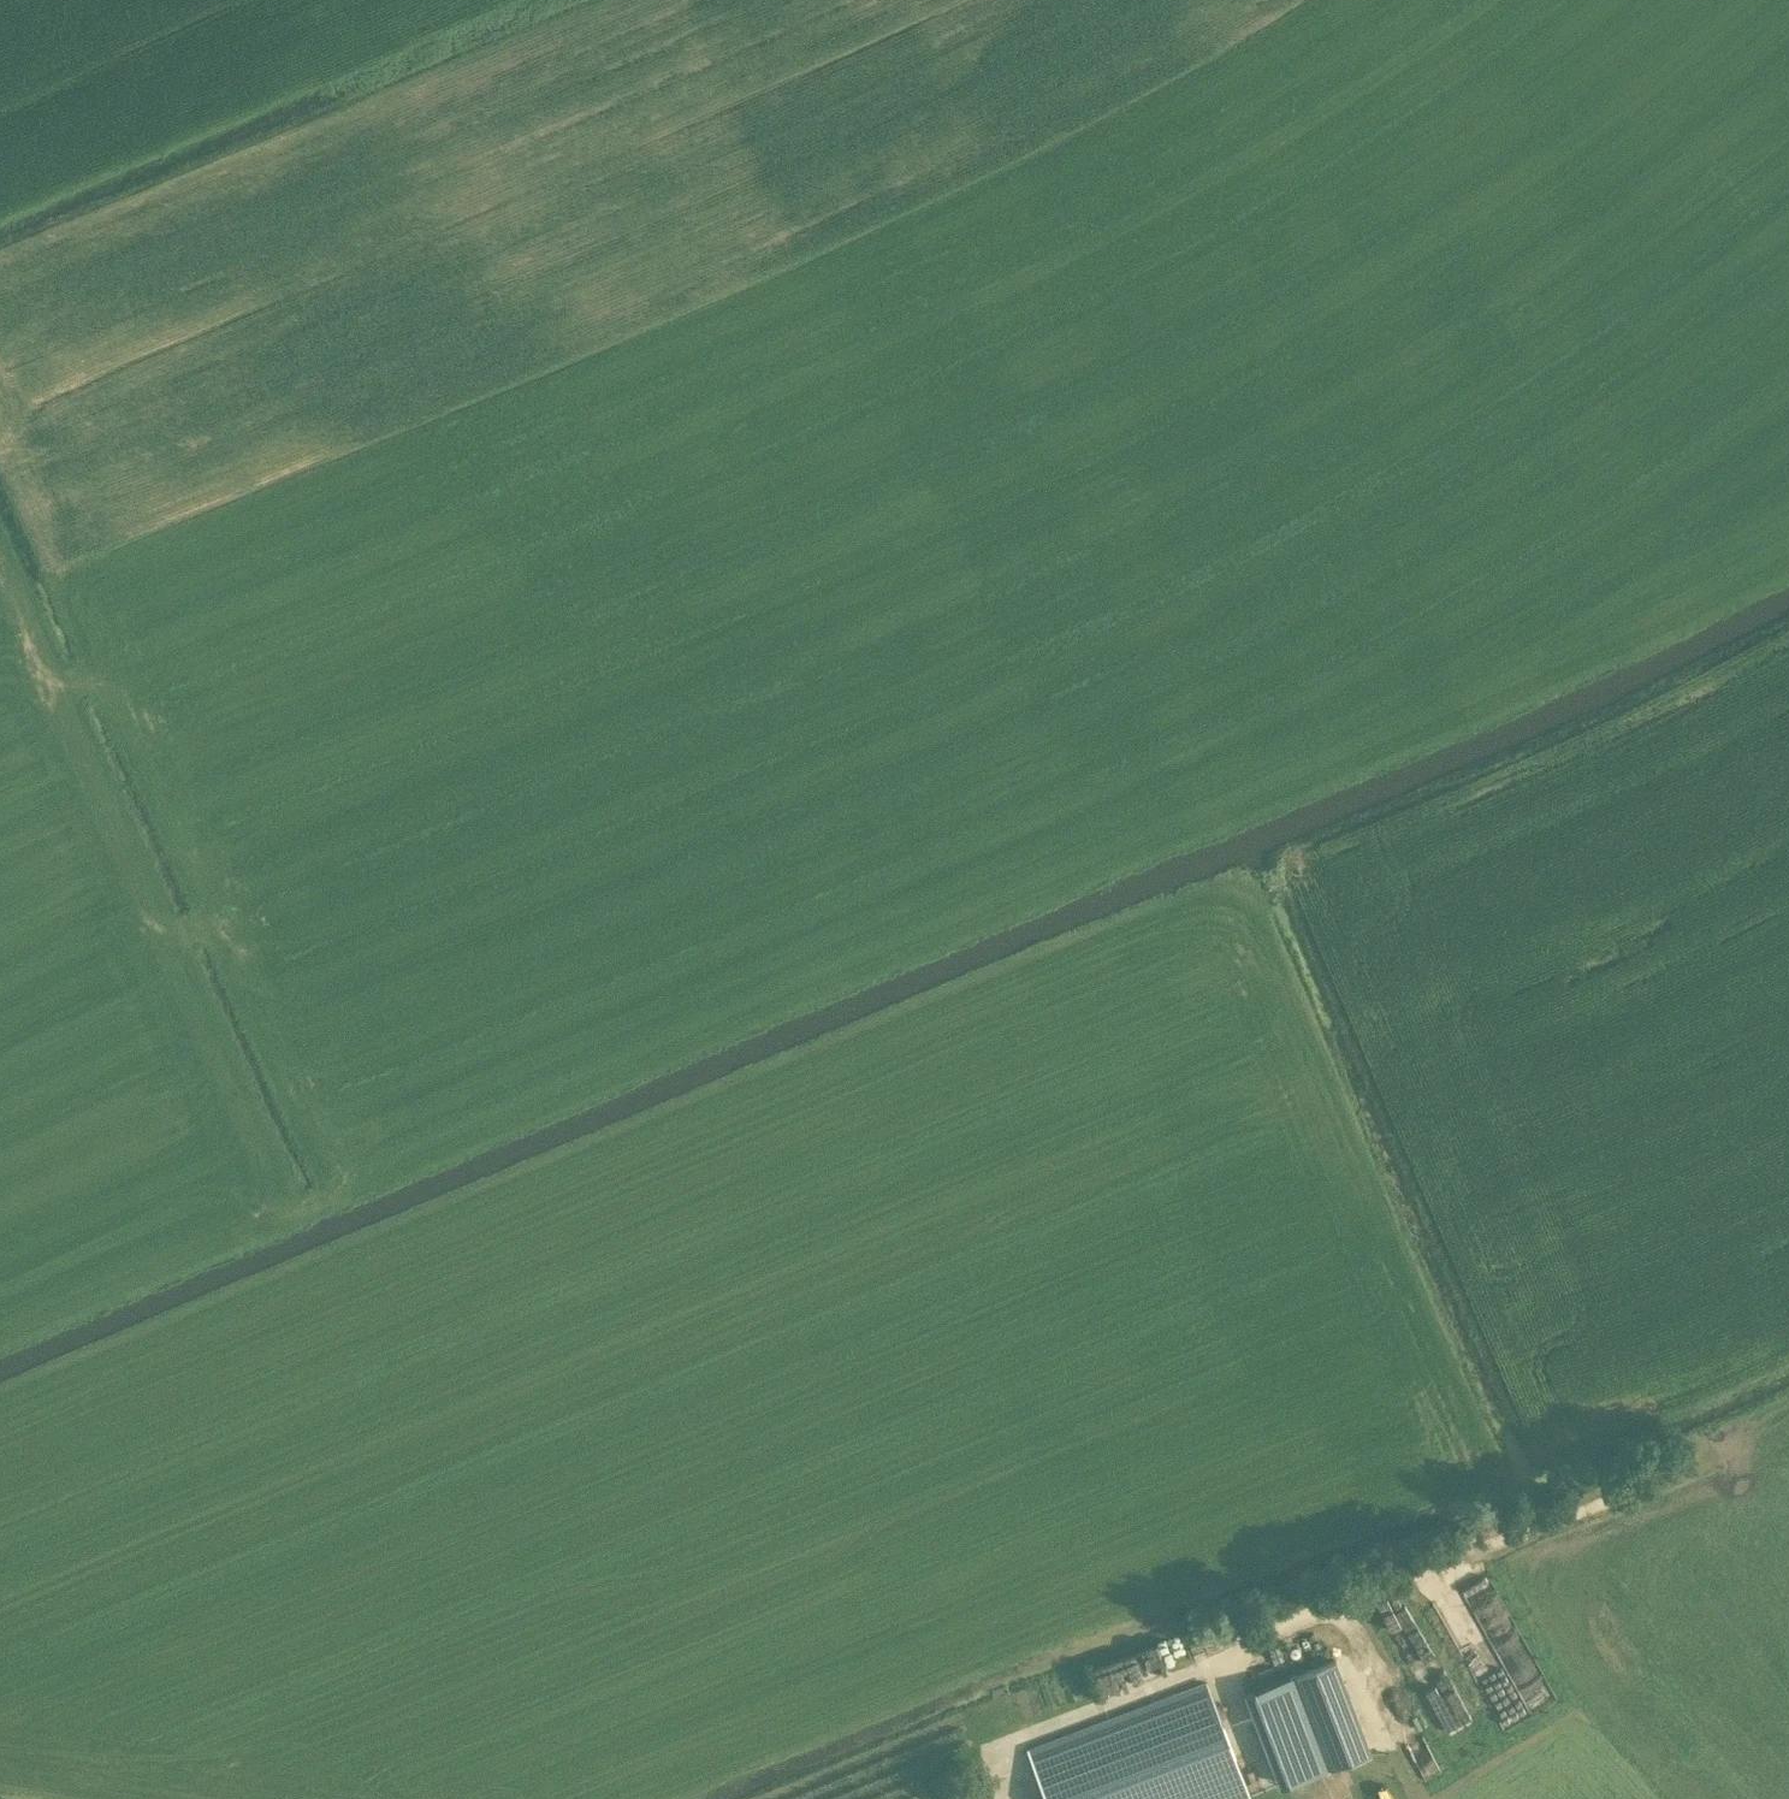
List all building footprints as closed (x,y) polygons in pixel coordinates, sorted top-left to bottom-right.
[(1401,1590),(1376,1606),(1392,1630),(1403,1622),(1425,1655),(1438,1646),(1401,1590)] [(1372,1755),(1334,1656),(1291,1673),(1291,1674),(1245,1693),(1279,1783),(1249,1794),(1251,1798),(1321,1798),(1336,1793),(1327,1770),(1357,1760),(1372,1755)] [(1249,1794),(1206,1681),(1028,1747),(1047,1798),(1236,1798),(1249,1794)]
